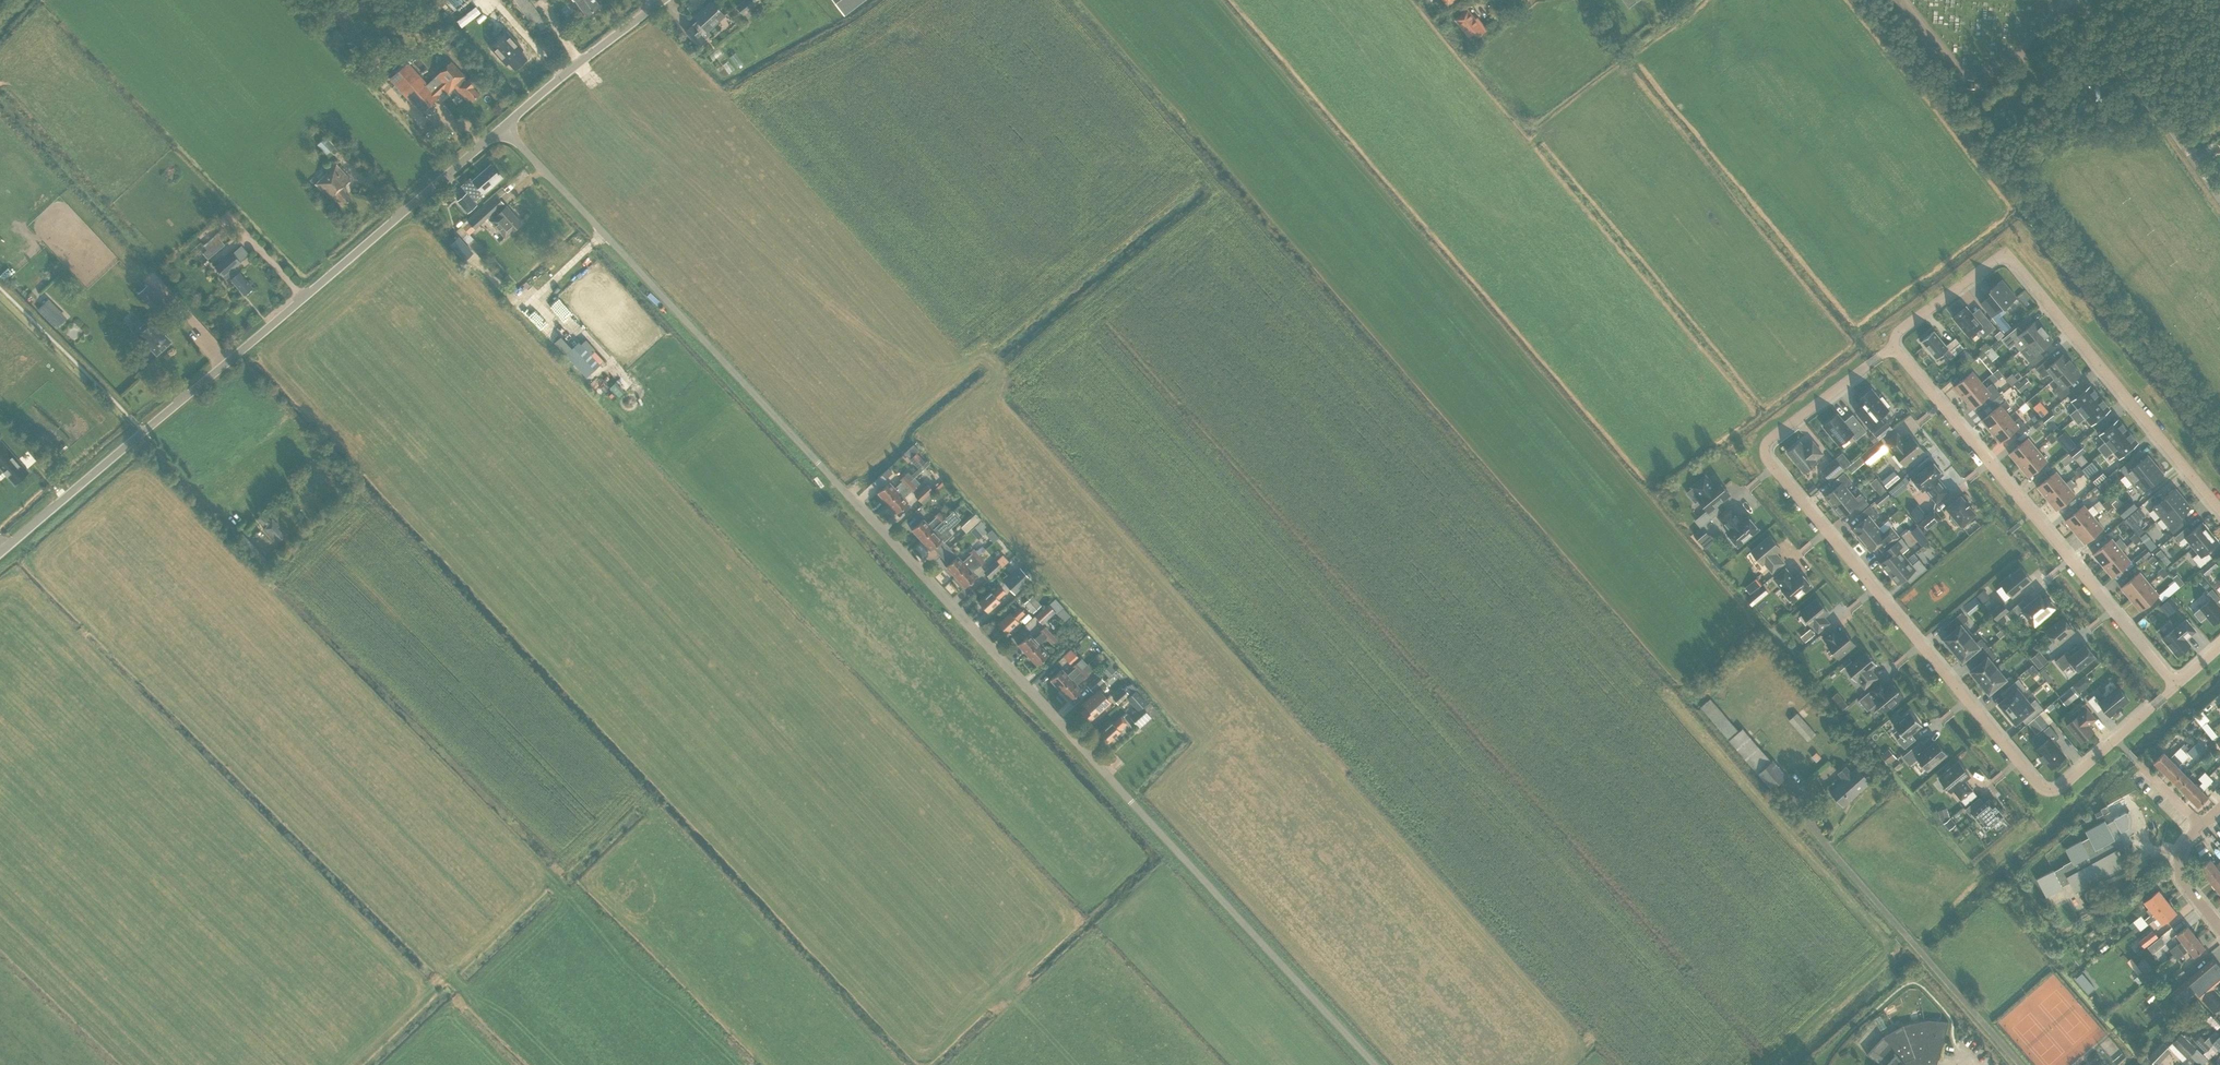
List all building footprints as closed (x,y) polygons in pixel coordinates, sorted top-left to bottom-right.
[(434,12),(447,0),(423,0),(434,12)] [(586,15),(599,5),(595,0),(575,0),(586,15)] [(735,6),(743,16),(763,0),(743,0),(735,6)] [(844,14),(863,0),(833,0),(844,14)] [(2139,5),(2135,0),(2125,7),(2129,12),(2139,5)] [(692,26),(686,31),(698,45),(704,39),(700,34),(705,29),(707,31),(725,16),(714,4),(711,1),(694,17),(693,17),(699,23),(694,27),(692,26)] [(1478,17),(1474,20),(1468,11),(1456,20),(1468,36),(1474,32),(1478,37),(1487,30),(1478,17)] [(499,26),(482,42),(499,59),(501,57),(508,64),(520,53),(513,46),(515,43),(499,26)] [(720,48),(729,59),(734,55),(725,44),(720,48)] [(713,58),(722,54),(720,49),(710,53),(713,58)] [(466,81),(464,78),(466,77),(452,61),(427,84),(408,63),(390,79),(421,113),(438,97),(437,95),(444,89),(448,93),(457,86),(459,88),(457,89),(466,99),(468,97),(472,101),(479,94),(473,87),(480,81),(474,74),(466,81)] [(334,146),(326,137),(317,145),(326,154),(334,146)] [(351,198),(345,192),(347,191),(343,186),(350,180),(333,161),(324,170),(327,173),(316,183),(329,198),(333,195),(343,206),(351,198)] [(467,193),(457,201),(467,214),(477,205),(473,201),(502,177),(491,164),(472,181),(470,178),(461,186),(467,193)] [(509,188),(515,196),(523,191),(517,182),(509,188)] [(498,197),(469,223),(474,228),(487,217),(505,237),(521,223),(498,197)] [(225,235),(221,230),(204,244),(205,245),(204,246),(206,249),(202,253),(207,259),(224,244),(220,239),(225,235)] [(458,237),(450,245),(463,260),(472,252),(458,237)] [(244,256),(252,251),(247,242),(239,247),(244,256)] [(231,279),(244,294),(252,287),(239,272),(234,267),(240,262),(232,252),(215,267),(225,278),(228,275),(231,279)] [(8,262),(1,268),(11,278),(17,272),(8,262)] [(2004,308),(2016,297),(2002,279),(1989,290),(1992,293),(1980,303),(1992,316),(2003,307),(2004,308)] [(155,281),(144,287),(155,305),(166,299),(155,281)] [(65,319),(46,300),(41,304),(60,323),(65,319)] [(577,335),(588,326),(567,300),(555,309),(577,335)] [(1976,319),(1966,306),(1953,317),(1968,336),(1976,330),(1983,338),(1995,328),(1983,313),(1976,319)] [(79,315),(71,327),(82,335),(91,324),(79,315)] [(149,315),(133,331),(149,348),(150,347),(157,354),(171,341),(164,334),(165,333),(149,315)] [(2009,329),(2016,322),(2011,316),(2003,322),(2009,329)] [(2044,330),(2036,320),(2017,335),(2014,331),(2003,340),(2009,348),(2015,344),(2020,350),(2044,330)] [(554,321),(547,327),(556,337),(563,331),(554,321)] [(1947,344),(1935,329),(1921,341),(1936,358),(1945,351),(1950,357),(1964,345),(1956,336),(1947,344)] [(2053,340),(2044,330),(2020,350),(2033,366),(2043,357),(2039,352),(2053,340)] [(598,364),(580,345),(568,357),(586,376),(598,364)] [(1968,346),(1961,353),(1970,362),(1976,356),(1968,346)] [(2050,365),(2046,360),(2036,369),(2042,376),(2049,373),(2054,379),(2073,363),(2069,359),(2069,360),(2064,353),(2050,365)] [(1995,368),(1999,365),(1990,355),(1986,359),(1995,368)] [(2073,363),(2054,379),(2059,384),(2054,390),(2060,398),(2071,389),(2067,384),(2080,373),(2076,368),(2076,367),(2073,363)] [(2030,370),(2007,388),(2012,394),(2034,376),(2030,370)] [(1954,387),(1963,398),(1982,382),(1973,371),(1954,387)] [(606,390),(614,383),(604,372),(596,378),(606,390)] [(1991,393),(1982,382),(1963,398),(1972,409),(1991,393)] [(2100,397),(2090,385),(2072,401),(2077,408),(2070,414),(2074,419),(2100,397)] [(1872,388),(1857,400),(1861,406),(1855,411),(1872,431),(1883,422),(1879,418),(1889,409),(1887,407),(1890,405),(1882,396),(1880,398),(1872,388)] [(2110,409),(2100,397),(2074,419),(2078,424),(2085,418),(2091,424),(2110,409)] [(2042,413),(2050,410),(2045,398),(2037,401),(2042,413)] [(1982,420),(1991,431),(2010,415),(2005,410),(2009,406),(2005,401),(1982,420)] [(1837,414),(1823,426),(1839,445),(1852,434),(1856,439),(1867,431),(1853,414),(1844,421),(1837,414)] [(2014,421),(2010,415),(1991,431),(2000,442),(2013,431),(2017,436),(2027,428),(2019,417),(2014,421)] [(2102,452),(2128,431),(2118,419),(2100,434),(2105,441),(2098,447),(2102,452)] [(2119,458),(2131,448),(2138,442),(2128,431),(2102,452),(2106,457),(2114,451),(2119,458)] [(1905,466),(1923,450),(1912,437),(1905,443),(1897,433),(1886,442),(1894,452),(1905,466)] [(2019,465),(2038,449),(2028,438),(2009,453),(2019,465)] [(1800,442),(1788,452),(1804,472),(1817,462),(1815,460),(1823,453),(1812,441),(1805,447),(1800,442)] [(2076,451),(2087,451),(2087,441),(2076,441),(2076,451)] [(0,446),(0,465),(15,483),(28,472),(13,454),(3,443),(0,446)] [(1861,456),(1868,465),(1879,456),(1877,454),(1882,450),(1876,444),(1861,456)] [(2038,449),(2019,465),(2028,476),(2047,460),(2038,449)] [(916,452),(910,458),(918,468),(925,462),(916,452)] [(2156,464),(2148,454),(2138,463),(2132,457),(2119,468),(2132,484),(2133,483),(2156,464)] [(1835,459),(1821,470),(1830,480),(1843,469),(1835,459)] [(1943,474),(1931,460),(1911,477),(1922,491),(1925,489),(1936,502),(1949,492),(1938,478),(1943,474)] [(2164,473),(2156,464),(2133,483),(2140,493),(2164,473)] [(2100,469),(2091,477),(2096,483),(2106,476),(2100,469)] [(909,471),(905,474),(911,481),(914,477),(909,471)] [(2037,487),(2047,498),(2066,483),(2056,471),(2037,487)] [(1825,496),(1833,506),(1850,493),(1845,487),(1851,483),(1843,473),(1833,481),(1837,486),(1825,496)] [(877,493),(886,503),(911,481),(905,474),(900,479),(901,481),(894,487),(890,482),(877,493)] [(1705,475),(1692,487),(1693,488),(1687,492),(1695,502),(1698,500),(1709,512),(1730,494),(1719,481),(1714,486),(1705,475)] [(896,513),(908,502),(904,497),(910,490),(911,491),(920,483),(914,477),(911,481),(886,503),(896,513)] [(2108,477),(2098,485),(2101,489),(2111,481),(2108,477)] [(2071,478),(2066,483),(2047,498),(2056,510),(2075,494),(2071,489),(2076,485),(2071,478)] [(1886,479),(1882,482),(1888,488),(1892,485),(1886,479)] [(1901,479),(1887,490),(1893,496),(1906,485),(1901,479)] [(933,490),(926,484),(914,495),(923,504),(934,494),(931,491),(933,490)] [(2184,497),(2176,487),(2152,507),(2160,517),(2184,497)] [(1854,498),(1850,493),(1833,506),(1841,517),(1854,506),(1858,511),(1868,503),(1860,494),(1854,498)] [(1966,502),(1961,495),(1946,508),(1952,515),(1950,517),(1957,525),(1959,523),(1961,525),(1976,513),(1970,506),(1966,501),(1966,502)] [(2192,507),(2184,497),(2160,517),(2173,532),(2186,521),(2181,515),(2192,507)] [(2112,506),(2107,500),(2102,504),(2107,510),(2112,506)] [(2117,500),(2112,504),(2124,519),(2138,508),(2133,502),(2125,509),(2117,500)] [(1860,541),(1878,526),(1873,519),(1879,515),(1870,505),(1858,515),(1863,520),(1852,529),(1857,535),(1856,536),(1860,541)] [(2074,532),(2093,516),(2084,505),(2065,521),(2074,532)] [(1727,533),(1738,546),(1759,529),(1747,516),(1742,520),(1731,506),(1718,517),(1730,531),(1727,533)] [(2139,508),(2125,520),(2130,526),(2144,514),(2139,508)] [(1924,532),(1941,518),(1934,509),(1917,523),(1924,532)] [(911,529),(920,540),(945,518),(939,511),(934,516),(935,517),(928,524),(923,518),(911,529)] [(269,519),(262,513),(257,518),(263,525),(265,523),(267,525),(263,529),(274,540),(276,538),(279,541),(284,535),(277,527),(279,525),(272,518),(267,522),(267,521),(269,519)] [(1711,519),(1706,513),(1696,521),(1701,527),(1711,519)] [(2093,516),(2074,532),(2084,543),(2103,528),(2093,516)] [(985,517),(974,527),(982,535),(993,526),(985,517)] [(951,524),(945,518),(920,540),(930,550),(942,538),(937,533),(944,527),(946,529),(951,524)] [(2211,532),(2202,522),(2179,541),(2182,545),(2188,541),(2193,547),(2211,532)] [(1693,534),(1701,544),(1710,536),(1702,526),(1693,534)] [(1878,526),(1860,541),(1864,546),(1865,545),(1870,551),(1881,542),(1885,548),(1899,536),(1891,526),(1884,532),(1878,526)] [(991,530),(987,534),(993,541),(998,537),(991,530)] [(2219,542),(2211,532),(2193,547),(2198,553),(2193,557),(2200,567),(2212,557),(2208,552),(2219,542)] [(2140,540),(2135,533),(2130,537),(2135,544),(2140,540)] [(1781,548),(1770,536),(1752,551),(1762,564),(1764,562),(1773,572),(1784,562),(1776,552),(1781,548)] [(1889,574),(1907,559),(1902,553),(1909,547),(1901,538),(1888,549),(1892,554),(1880,563),(1889,574)] [(2102,565),(2121,550),(2112,538),(2093,554),(2102,565)] [(2165,546),(2159,550),(2165,557),(2170,553),(2165,546)] [(282,551),(278,547),(268,555),(272,560),(282,551)] [(914,548),(914,564),(923,564),(923,548),(914,548)] [(968,553),(974,559),(979,554),(973,548),(968,553)] [(2151,554),(2146,548),(2133,558),(2138,564),(2151,554)] [(2121,550),(2102,565),(2112,577),(2131,561),(2121,550)] [(974,559),(966,566),(955,577),(964,587),(975,577),(971,572),(979,565),(985,561),(979,554),(974,559)] [(2153,555),(2148,559),(2151,563),(2156,559),(2153,555)] [(946,568),(955,577),(966,566),(957,557),(946,568)] [(1912,565),(1907,559),(1889,574),(1898,584),(1909,575),(1913,580),(1927,568),(1919,559),(1912,565)] [(1002,567),(995,560),(983,572),(990,578),(1002,567)] [(2208,565),(2203,568),(2207,573),(2212,569),(2208,565)] [(2019,590),(2031,580),(2021,567),(2008,577),(2008,576),(2000,582),(2012,598),(2020,591),(2019,590)] [(1792,602),(1811,586),(1800,573),(1793,578),(1785,568),(1773,578),(1782,588),(1781,589),(1792,602)] [(2121,588),(2130,599),(2149,583),(2140,572),(2121,588)] [(1022,584),(1013,575),(1005,583),(1014,592),(1022,584)] [(2205,580),(2201,584),(2206,589),(2210,585),(2205,580)] [(1757,581),(1747,589),(1751,593),(1760,585),(1757,581)] [(2176,582),(2171,585),(2175,590),(2180,586),(2176,582)] [(2159,595),(2149,583),(2130,599),(2140,610),(2159,595)] [(1759,600),(1772,589),(1769,586),(1756,597),(1759,600)] [(991,593),(979,603),(986,611),(998,600),(997,599),(1004,592),(999,587),(992,594),(991,593)] [(2212,589),(2207,593),(2211,598),(2200,607),(2214,623),(2219,618),(2219,609),(2215,602),(2219,598),(2212,589)] [(2027,602),(2024,598),(2013,607),(2018,613),(2023,609),(2036,623),(2058,605),(2047,593),(2044,595),(2041,590),(2027,602)] [(1040,605),(1031,596),(1024,603),(1032,612),(1040,605)] [(1975,597),(1970,601),(1974,605),(1978,602),(1975,597)] [(2170,598),(2165,602),(2173,612),(2178,607),(2170,598)] [(1817,599),(1801,612),(1812,626),(1813,625),(1818,631),(1829,622),(1823,616),(1828,612),(1817,599)] [(2008,610),(2002,602),(1990,612),(1997,620),(2008,610)] [(1055,612),(1047,604),(1034,616),(1042,624),(1055,612)] [(1011,615),(1010,614),(999,624),(1005,632),(1017,621),(1016,620),(1024,613),(1019,608),(1011,615)] [(1953,650),(1970,636),(1972,634),(1963,623),(1968,619),(1962,612),(1948,623),(1953,630),(1943,638),(1944,639),(1942,641),(1947,646),(1948,645),(1953,650)] [(2074,631),(2062,617),(2046,631),(2057,645),(2074,631)] [(2197,630),(2186,618),(2161,638),(2177,657),(2192,644),(2187,638),(2197,630)] [(1018,645),(1027,655),(1038,644),(1045,638),(1050,633),(1044,626),(1039,631),(1040,632),(1033,639),(1029,635),(1018,645)] [(1827,644),(1838,657),(1855,644),(1843,631),(1839,635),(1833,628),(1823,637),(1828,643),(1827,644)] [(1056,639),(1050,633),(1045,638),(1051,644),(1056,639)] [(1981,638),(1976,642),(1970,636),(1953,650),(1957,655),(1955,656),(1960,662),(1961,660),(1962,661),(1972,653),(1976,658),(1988,647),(1981,638)] [(1047,654),(1038,644),(1027,655),(1036,664),(1047,654)] [(2095,656),(2085,644),(2071,656),(2066,651),(2055,661),(2062,670),(2071,663),(2078,671),(2095,656)] [(1073,661),(1082,652),(1074,645),(1066,654),(1073,661)] [(1996,656),(1988,647),(1976,658),(1980,662),(1970,670),(1979,682),(1997,667),(1991,660),(1996,656)] [(1876,663),(1867,651),(1846,668),(1856,680),(1858,678),(1865,686),(1876,677),(1870,668),(1876,663)] [(2048,661),(2039,651),(2030,658),(2039,669),(2048,661)] [(1114,660),(1108,667),(1115,673),(1121,667),(1114,660)] [(1061,670),(1050,680),(1059,690),(1069,681),(1070,680),(1083,668),(1080,665),(1078,663),(1077,661),(1072,666),(1073,668),(1066,675),(1061,670)] [(2051,677),(2058,672),(2052,662),(2044,667),(2051,677)] [(1069,681),(1059,690),(1068,700),(1079,689),(1076,685),(1083,678),(1084,679),(1089,674),(1088,673),(1093,668),(1089,663),(1083,668),(1070,680),(1069,681)] [(2006,679),(1997,667),(1979,682),(1989,693),(1999,685),(2002,689),(2013,681),(2009,676),(2006,679)] [(1104,681),(1098,674),(1086,685),(1092,691),(1104,681)] [(2006,712),(2007,713),(2026,698),(2021,692),(2026,688),(2018,678),(2006,689),(2010,694),(1998,703),(1999,704),(1998,705),(2005,713),(2006,712)] [(2078,681),(2073,685),(2078,691),(2083,687),(2078,681)] [(1136,688),(1132,683),(1126,685),(1112,698),(1117,704),(1136,688)] [(1870,689),(1870,690),(1858,699),(1867,710),(1876,703),(1884,712),(1891,706),(1892,708),(1898,703),(1897,701),(1903,696),(1893,683),(1880,693),(1874,686),(1870,689)] [(2100,701),(2098,700),(2094,695),(2087,700),(2097,712),(2103,707),(2109,716),(2115,711),(2116,712),(2122,707),(2121,706),(2128,700),(2117,687),(2100,701)] [(1086,708),(1080,713),(1087,720),(1099,710),(1109,701),(1098,689),(1083,704),(1086,708)] [(1729,740),(1739,731),(1710,698),(1700,707),(1729,740)] [(2030,703),(2026,698),(2007,713),(2008,714),(2007,715),(2013,723),(2014,722),(2015,723),(2027,714),(2031,719),(2043,708),(2035,699),(2030,703)] [(2089,721),(2094,716),(2084,704),(2072,714),(2075,717),(2067,724),(2081,741),(2093,731),(2085,722),(2088,720),(2089,721)] [(1148,714),(1142,707),(1131,718),(1137,724),(1148,714)] [(1922,725),(1910,711),(1893,725),(1902,735),(1897,739),(1904,748),(1916,739),(1911,734),(1922,725)] [(2202,711),(2194,717),(2201,726),(2206,721),(2209,719),(2202,711)] [(1797,713),(1789,720),(1808,741),(1816,734),(1797,713)] [(1113,724),(1112,723),(1100,734),(1107,742),(1119,731),(1117,730),(1125,723),(1120,717),(1113,724)] [(2207,732),(2212,728),(2206,721),(2201,726),(2207,732)] [(2049,725),(2043,730),(2050,738),(2036,749),(2041,755),(2038,758),(2043,764),(2046,762),(2051,768),(2065,756),(2053,742),(2059,737),(2049,725)] [(1729,740),(1758,773),(1771,761),(1742,728),(1739,731),(1729,740)] [(2218,735),(2212,728),(2207,732),(2212,739),(2218,735)] [(1947,755),(1935,741),(1923,751),(1917,744),(1902,756),(1910,765),(1918,758),(1928,770),(1947,755)] [(1883,752),(1893,762),(1900,755),(1891,745),(1883,752)] [(2169,758),(2173,762),(2184,751),(2180,747),(2169,758)] [(2184,751),(2173,762),(2164,772),(2173,782),(2183,772),(2177,766),(2188,756),(2184,751)] [(2154,762),(2164,772),(2173,762),(2169,758),(2163,752),(2154,762)] [(1773,760),(1771,761),(1758,773),(1772,789),(1787,776),(1773,760)] [(1958,762),(1947,772),(1939,778),(1950,791),(1952,789),(1961,799),(1972,790),(1964,780),(1970,775),(1958,762)] [(1845,767),(1839,773),(1845,779),(1831,792),(1843,805),(1869,781),(1857,768),(1851,774),(1845,767)] [(2198,778),(2202,782),(2208,776),(2205,772),(2198,778)] [(2202,782),(2198,787),(2188,796),(2198,806),(2208,797),(2202,791),(2213,780),(2208,776),(2202,782)] [(2178,786),(2188,796),(2198,787),(2188,777),(2178,786)] [(1984,803),(1979,797),(1965,809),(1970,815),(1972,814),(1986,830),(1993,824),(1995,826),(2002,820),(2000,818),(2003,816),(1998,809),(1995,805),(1994,805),(1989,799),(1984,803)] [(2138,810),(2152,808),(2151,800),(2137,801),(2138,810)] [(2106,805),(2100,809),(2101,810),(2102,813),(2103,814),(2109,811),(2106,805)] [(1950,818),(1947,809),(1938,812),(1941,821),(1950,818)] [(2121,855),(2128,852),(2125,846),(2133,842),(2129,835),(2134,833),(2134,834),(2135,833),(2133,829),(2132,825),(2132,821),(2132,817),(2131,813),(2129,810),(2128,810),(2129,811),(2127,813),(2126,811),(2113,818),(2114,819),(2106,823),(2105,820),(2085,831),(2088,837),(2081,841),(2081,840),(2065,849),(2072,861),(2064,865),(2054,871),(2053,869),(2037,878),(2046,896),(2063,887),(2062,886),(2070,881),(2075,891),(2125,864),(2121,855)] [(1955,825),(1951,819),(1944,825),(1949,830),(1951,828),(1955,825)] [(2219,868),(2219,861),(2215,865),(2210,859),(2199,867),(2208,878),(2219,870),(2219,868)] [(2217,889),(2219,886),(2219,871),(2219,870),(2208,878),(2217,889)] [(2150,915),(2167,901),(2158,890),(2144,901),(2149,908),(2146,910),(2150,915)] [(2167,901),(2150,915),(2154,919),(2156,917),(2162,923),(2176,912),(2167,901)] [(2145,918),(2141,913),(2132,921),(2136,925),(2145,918)] [(2149,923),(2145,918),(2136,925),(2140,930),(2149,923)] [(2169,950),(2173,954),(2196,936),(2187,925),(2176,934),(2181,940),(2169,950)] [(2158,937),(2153,930),(2138,941),(2144,948),(2158,937)] [(2204,947),(2196,936),(2173,954),(2177,959),(2189,950),(2194,956),(2204,947)] [(2105,947),(2115,945),(2113,938),(2103,941),(2105,947)] [(2165,943),(2161,938),(2148,947),(2153,953),(2165,943)] [(2213,958),(2173,991),(2182,1001),(2195,990),(2201,998),(2213,988),(2219,982),(2219,966),(2213,958)] [(2185,972),(2181,966),(2172,974),(2176,979),(2185,972)] [(2213,988),(2201,998),(2213,1012),(2219,1007),(2219,996),(2213,988)] [(2217,1010),(2211,1015),(2219,1025),(2219,1024),(2219,1014),(2217,1010)] [(2193,1018),(2187,1012),(2177,1022),(2185,1030),(2189,1026),(2187,1023),(2193,1018)] [(1882,1037),(1867,1053),(1866,1054),(1882,1064),(1936,1064),(1939,1059),(1948,1022),(1937,1020),(1929,1020),(1882,1037)] [(2091,1035),(2097,1043),(2107,1036),(2101,1028),(2091,1035)] [(2171,1030),(2166,1035),(2170,1039),(2175,1035),(2171,1030)] [(2210,1045),(2216,1051),(2218,1049),(2219,1050),(2219,1034),(2217,1037),(2212,1032),(2205,1040),(2210,1045)] [(2206,1057),(2181,1033),(2172,1043),(2188,1058),(2183,1062),(2186,1064),(2204,1064),(2201,1062),(2206,1057)] [(2210,1045),(2205,1040),(2200,1035),(2195,1041),(2205,1051),(2210,1045)] [(2163,1043),(2156,1050),(2163,1058),(2171,1050),(2163,1043)]
